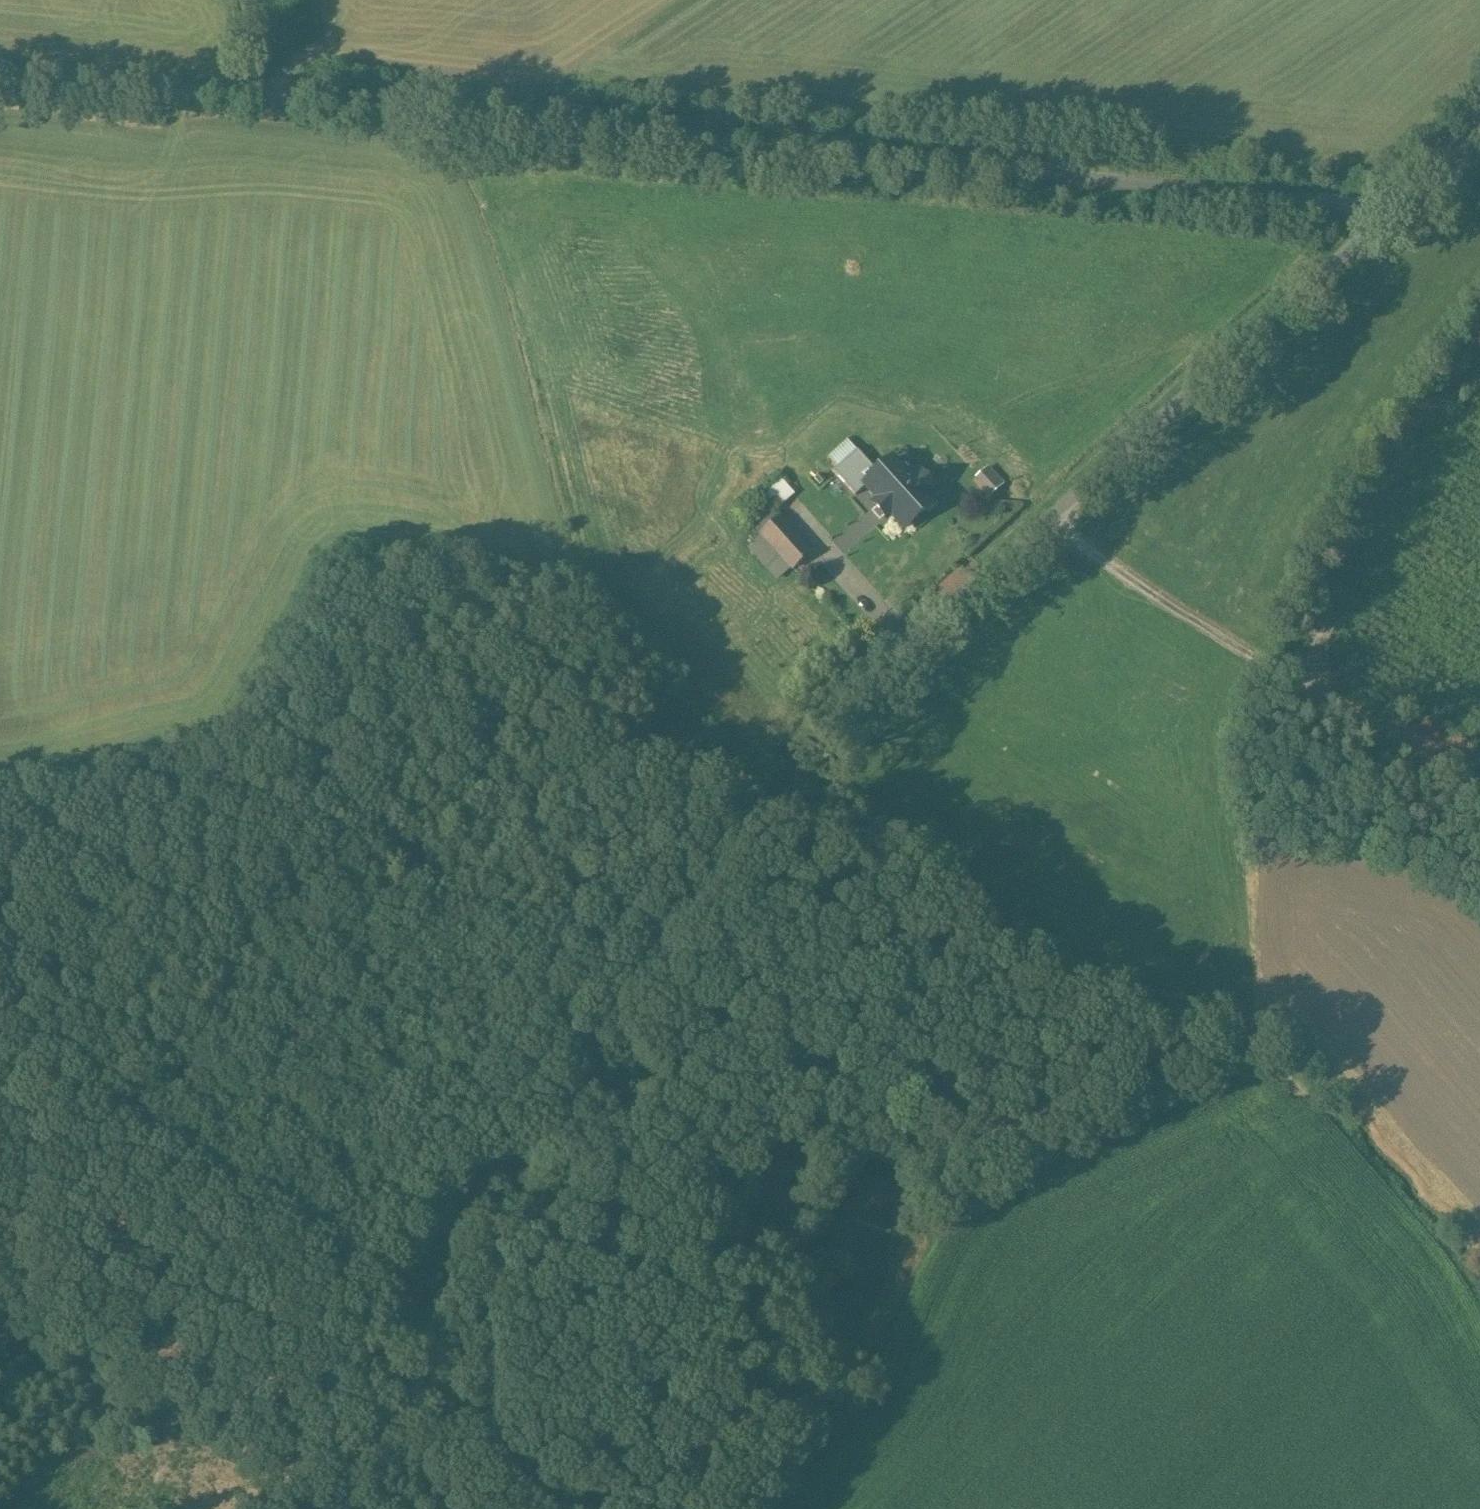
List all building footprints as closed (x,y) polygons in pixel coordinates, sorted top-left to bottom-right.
[(913,475),(893,453),(876,469),(857,449),(833,471),(855,495),(864,487),(873,498),(869,502),(887,522),(893,517),(905,531),(936,503),(928,494),(936,487),(919,469),(913,475)] [(975,478),(989,494),(1005,481),(991,464),(975,478)] [(781,477),(763,493),(777,508),(795,492),(781,477)] [(811,551),(771,506),(753,523),(761,532),(791,565),(793,567),(811,551)] [(791,565),(763,534),(750,545),(779,576),(791,565)]
